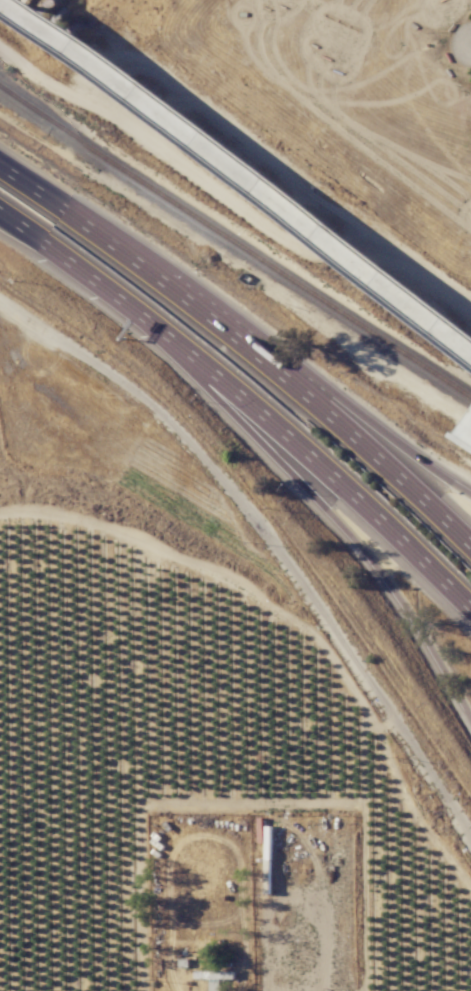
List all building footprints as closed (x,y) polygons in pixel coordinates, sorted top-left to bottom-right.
[(211,990),(221,990),(221,980),(236,979),(236,972),(196,972),(196,979),(211,979),(211,990)]
